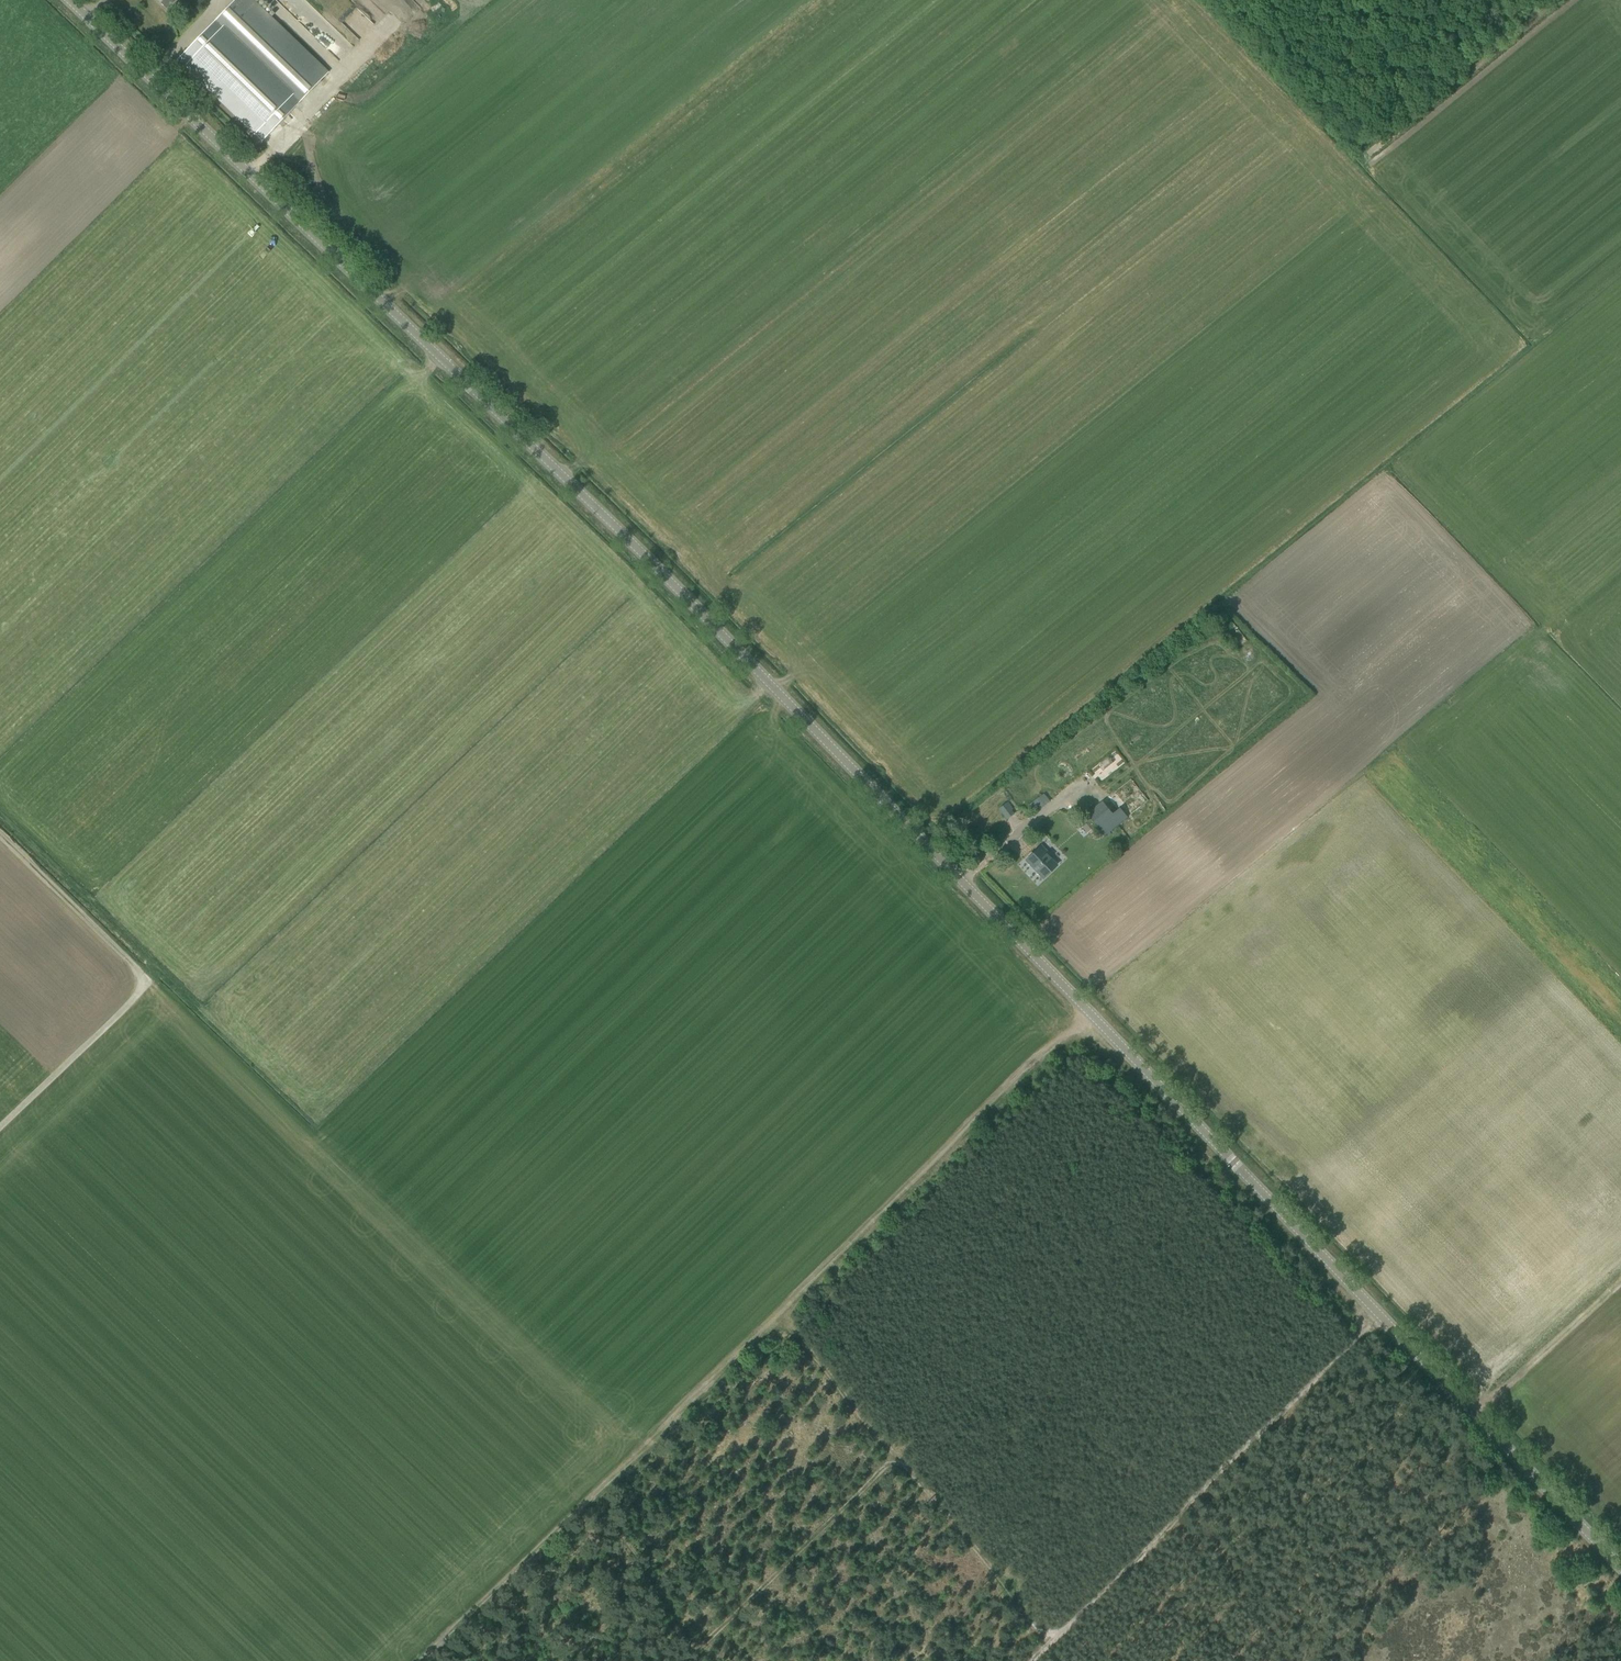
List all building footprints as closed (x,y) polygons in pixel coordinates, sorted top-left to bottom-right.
[(165,9),(174,0),(156,0),(165,9)] [(263,140),(328,73),(253,0),(235,0),(178,59),(263,140)] [(1105,836),(1148,801),(1127,774),(1117,782),(1121,787),(1087,814),(1105,836)] [(1043,795),(1038,798),(1044,806),(1049,802),(1043,795)] [(1007,819),(1014,814),(1006,804),(999,809),(1007,819)] [(1041,845),(1036,850),(1035,849),(1024,860),(1043,878),(1056,865),(1048,857),(1050,856),(1043,849),(1044,848),(1041,845)]
